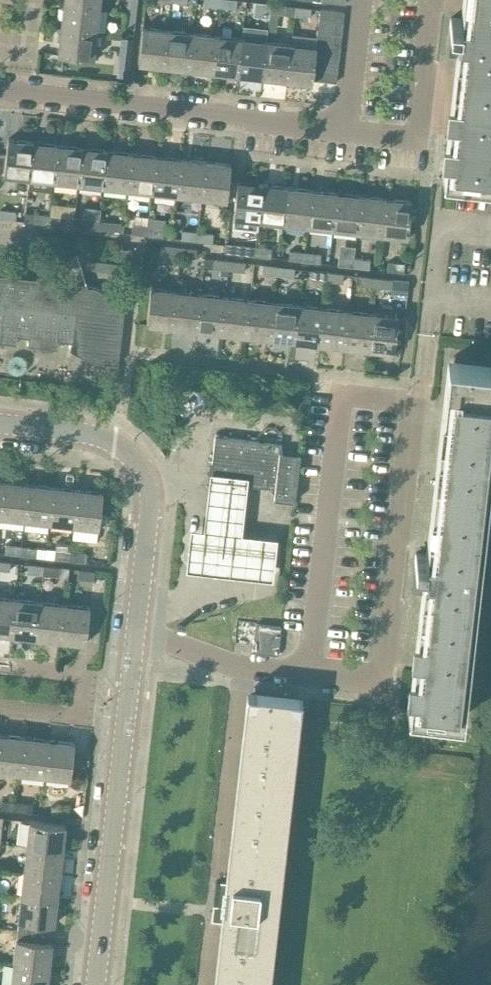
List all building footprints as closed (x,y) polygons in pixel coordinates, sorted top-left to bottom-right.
[(128,10),(137,11),(138,0),(128,0),(128,10)] [(237,0),(221,0),(220,7),(236,9),(237,0)] [(467,16),(461,16),(461,18),(451,17),(447,55),(463,57),(454,135),(449,175),(490,180),(490,0),(469,0),(467,16)] [(255,1),(254,11),(269,12),(270,3),(255,1)] [(97,32),(100,7),(64,3),(61,27),(97,32)] [(285,14),(286,5),(270,3),(269,12),(271,12),(270,20),(277,21),(278,13),(285,14)] [(312,8),(295,6),(294,16),(311,17),(312,8)] [(343,23),(344,18),(344,11),(320,8),(319,20),(343,23)] [(126,27),(135,28),(137,11),(128,10),(126,27)] [(319,20),(317,32),(342,35),(343,23),(319,20)] [(97,32),(61,27),(58,53),(94,57),(97,32)] [(163,65),(168,30),(142,27),(138,62),(163,65)] [(163,65),(188,68),(192,33),(168,30),(163,65)] [(340,46),(342,35),(317,32),(316,44),(340,46)] [(188,68),(213,71),(217,35),(192,33),(188,68)] [(213,71),(237,73),(241,38),(217,35),(213,71)] [(123,37),(122,61),(131,61),(132,37),(123,37)] [(237,73),(262,76),(266,41),(241,38),(237,73)] [(262,76),(287,79),(291,44),(266,41),(262,76)] [(316,47),(291,44),(287,79),(312,82),(313,79),(314,67),(315,55),(316,47)] [(339,58),(340,46),(316,44),(316,47),(315,55),(339,58)] [(338,70),(339,58),(315,55),(314,67),(338,70)] [(336,81),(338,70),(314,67),(313,79),(336,81)] [(8,138),(4,174),(30,177),(34,141),(8,138)] [(34,141),(30,177),(54,179),(55,180),(59,144),(34,141)] [(55,180),(79,182),(83,147),(59,144),(55,180)] [(79,182),(104,185),(108,149),(83,147),(79,182)] [(104,185),(128,188),(132,152),(108,149),(104,185)] [(128,188),(153,191),(157,155),(132,152),(128,188)] [(153,191),(177,194),(182,158),(157,155),(153,191)] [(177,194),(202,197),(206,161),(182,158),(177,194)] [(206,161),(202,197),(227,199),(231,164),(206,161)] [(259,220),(263,184),(238,181),(234,217),(259,220)] [(288,187),(263,184),(259,220),(284,222),(288,187)] [(313,189),(288,187),(284,222),(308,225),(313,189)] [(337,192),(313,189),(308,225),(333,228),(337,192)] [(362,195),(337,192),(333,228),(357,231),(362,195)] [(386,198),(362,195),(357,231),(382,234),(386,198)] [(386,198),(382,234),(407,237),(412,201),(386,198)] [(15,219),(16,211),(0,209),(0,218),(15,219)] [(83,227),(99,229),(100,220),(99,220),(100,212),(92,211),(91,219),(83,218),(83,227)] [(33,222),(49,223),(50,215),(34,213),(33,222)] [(49,223),(65,225),(66,216),(50,215),(49,223)] [(99,229),(123,232),(124,223),(114,222),(114,221),(100,220),(99,229)] [(131,233),(147,235),(148,225),(132,223),(131,233)] [(163,227),(148,225),(147,235),(162,236),(163,227)] [(182,229),(181,240),(197,242),(198,231),(182,229)] [(210,243),(211,233),(198,231),(197,242),(210,243)] [(165,245),(164,254),(181,256),(182,247),(165,245)] [(240,245),(239,254),(255,255),(256,246),(240,245)] [(271,257),(272,248),(256,246),(255,255),(271,257)] [(196,258),(197,248),(182,247),(181,256),(196,258)] [(121,264),(130,265),(132,265),(133,250),(123,249),(121,264)] [(289,250),(288,259),(304,261),(305,252),(289,250)] [(320,263),(321,254),(305,252),(304,261),(320,263)] [(339,256),(338,265),(353,267),(354,257),(339,256)] [(369,269),(370,259),(354,257),(353,267),(369,269)] [(82,259),(81,267),(92,269),(94,261),(82,259)] [(227,275),(228,269),(229,270),(230,260),(213,259),(212,268),(220,268),(220,275),(227,275)] [(245,271),(245,262),(230,260),(229,270),(245,271)] [(402,262),(386,261),(385,269),(401,271),(402,262)] [(263,264),(262,274),(279,276),(280,266),(263,264)] [(294,277),(295,268),(280,266),(279,276),(294,277)] [(312,270),(311,279),(328,281),(329,272),(312,270)] [(59,281),(0,274),(0,341),(17,343),(18,335),(23,336),(29,337),(28,345),(34,345),(58,348),(59,340),(64,341),(71,342),(71,346),(77,347),(105,350),(109,363),(108,363),(108,364),(118,365),(127,291),(107,289),(102,292),(98,289),(93,287),(88,288),(83,271),(82,272),(85,283),(76,286),(77,291),(57,296),(59,281)] [(343,282),(344,273),(329,272),(328,281),(343,282)] [(362,276),(361,284),(376,286),(377,277),(362,276)] [(393,288),(393,279),(377,277),(376,286),(393,288)] [(172,326),(177,290),(151,287),(146,323),(172,326)] [(201,293),(177,290),(172,326),(197,329),(201,293)] [(197,329),(222,332),(226,296),(201,293),(197,329)] [(222,332),(247,335),(251,299),(226,296),(222,332)] [(247,335),(271,338),(275,301),(251,299),(247,335)] [(271,338),(296,341),(300,304),(275,301),(271,338)] [(296,341),(320,343),(324,307),(300,304),(296,341)] [(320,343),(344,346),(349,310),(324,307),(320,343)] [(344,346),(369,349),(373,313),(349,310),(344,346)] [(373,313),(369,349),(394,352),(399,316),(373,313)] [(460,716),(477,570),(484,570),(490,505),(490,366),(454,361),(432,551),(427,550),(426,553),(416,552),(411,590),(428,591),(414,710),(460,716)] [(296,500),(301,453),(291,452),(281,451),(282,442),(215,435),(210,475),(248,479),(276,482),(274,498),(285,499),(296,500)] [(248,479),(210,475),(207,503),(204,527),(199,526),(190,525),(185,571),(196,572),(257,579),(273,581),(278,535),(263,534),(242,531),(245,507),(248,479)] [(29,482),(4,480),(0,516),(25,518),(29,482)] [(54,485),(29,482),(25,518),(50,521),(54,485)] [(79,488),(54,485),(50,521),(75,524),(79,488)] [(79,488),(75,524),(99,527),(104,491),(79,488)] [(21,554),(22,545),(6,543),(5,552),(21,554)] [(22,545),(21,554),(36,556),(38,547),(22,545)] [(70,560),(71,551),(56,549),(55,558),(70,560)] [(71,551),(70,560),(86,561),(87,552),(71,551)] [(10,570),(11,561),(0,560),(0,569),(10,570)] [(44,574),(45,565),(29,563),(28,572),(44,574)] [(45,565),(44,574),(59,576),(60,567),(45,565)] [(94,570),(79,569),(78,578),(93,580),(94,570)] [(12,634),(16,598),(0,596),(0,632),(12,634)] [(12,634),(36,636),(41,600),(16,598),(12,634)] [(36,636),(62,639),(66,603),(41,600),(36,636)] [(66,603),(62,639),(86,642),(90,606),(66,603)] [(281,626),(280,626),(256,623),(253,651),(277,654),(281,626)] [(254,692),(247,691),(247,693),(248,693),(227,881),(216,880),(212,920),(222,921),(215,984),(267,984),(279,873),(299,697),(254,692)] [(1,733),(0,744),(0,770),(21,772),(26,736),(1,733)] [(21,772),(46,775),(50,739),(26,736),(21,772)] [(50,739),(46,775),(71,778),(75,742),(50,739)] [(17,811),(18,801),(3,800),(2,809),(17,811)] [(18,801),(17,811),(33,812),(34,803),(18,801)] [(67,816),(68,807),(52,805),(51,814),(67,816)] [(28,845),(63,849),(66,824),(30,820),(28,845)] [(61,874),(63,849),(28,845),(25,870),(61,874)] [(58,899),(61,874),(25,870),(22,895),(58,899)] [(58,899),(22,895),(19,920),(55,924),(58,899)] [(14,963),(50,967),(53,942),(17,938),(14,963)] [(11,984),(48,984),(50,967),(14,963),(11,984)]
